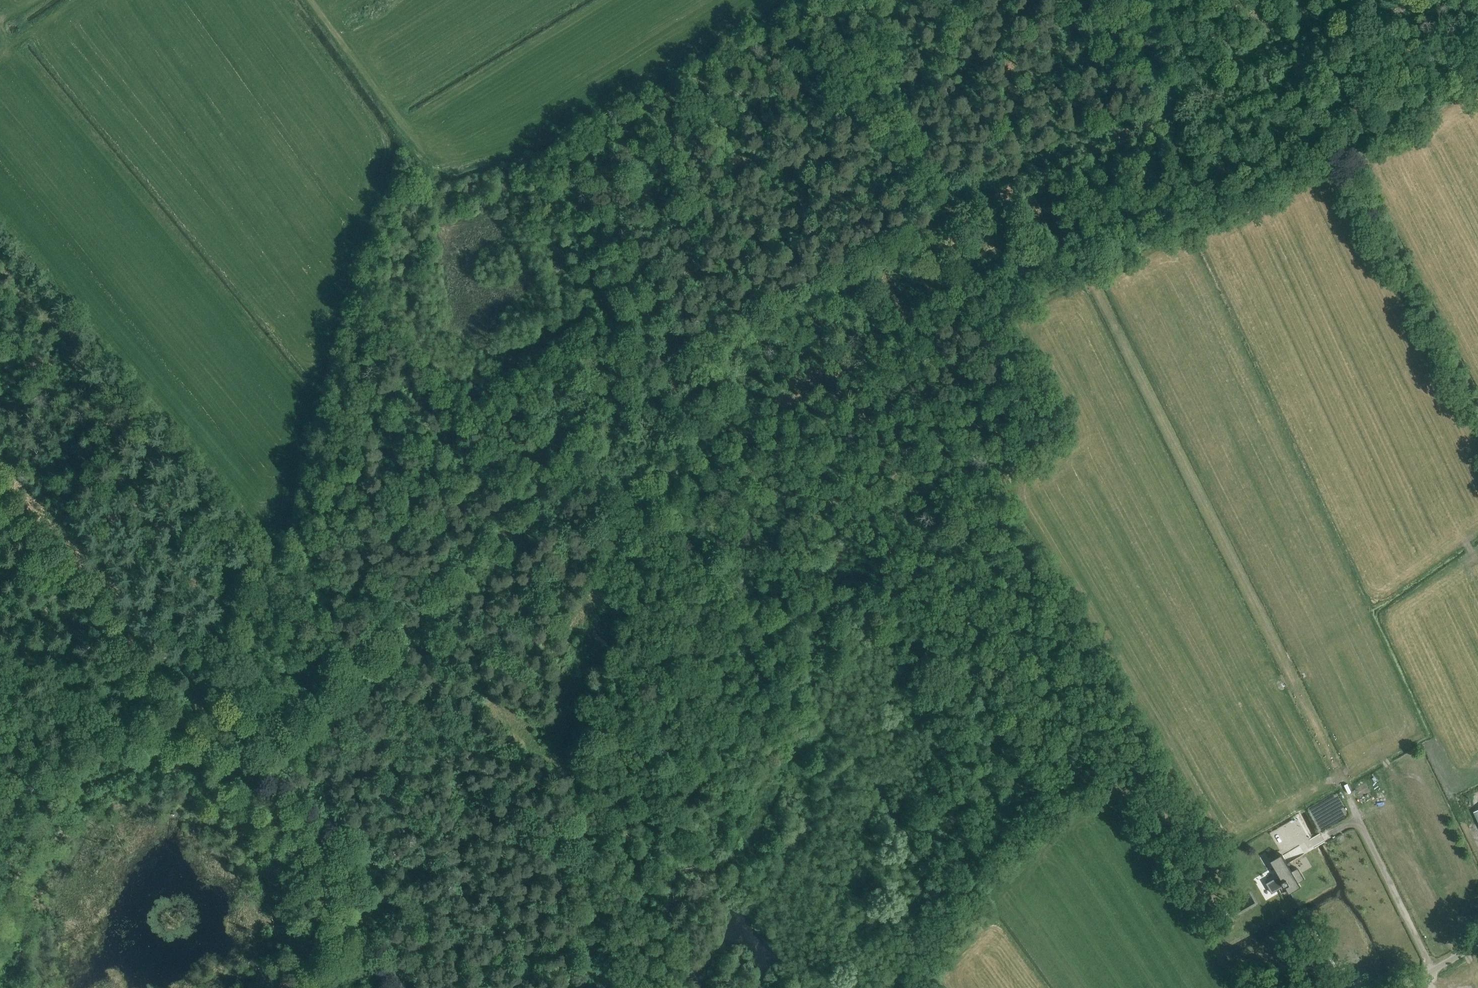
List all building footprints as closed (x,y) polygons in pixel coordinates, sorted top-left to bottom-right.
[(1366,782),(1356,787),(1359,792),(1369,787),(1366,782)] [(1279,876),(1266,884),(1272,894),(1284,887),(1285,888),(1286,888),(1290,894),(1301,887),(1299,883),(1304,880),(1298,868),(1292,872),(1282,855),(1271,861),(1279,876)]
